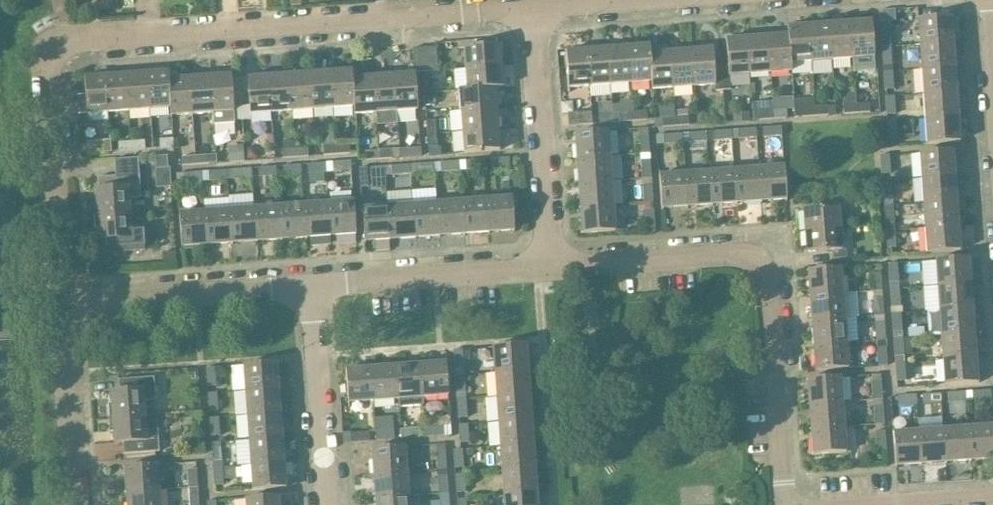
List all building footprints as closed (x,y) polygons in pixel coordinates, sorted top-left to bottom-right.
[(920,45),(953,43),(951,17),(918,20),(920,45)] [(872,21),(850,22),(853,58),(875,56),(872,21)] [(879,22),(880,41),(890,40),(889,21),(879,22)] [(829,24),(832,60),(853,58),(850,22),(829,24)] [(809,25),(812,61),(832,60),(829,24),(809,25)] [(788,27),(788,35),(791,63),(812,61),(809,25),(788,27)] [(791,71),(791,63),(788,35),(768,36),(771,72),(791,71)] [(747,38),(750,74),(771,72),(768,36),(747,38)] [(730,75),(750,74),(747,38),(727,39),(729,75),(722,75),(723,90),(731,90),(730,75)] [(922,70),(955,67),(953,43),(920,45),(922,70)] [(652,81),(650,54),(649,44),(628,46),(630,83),(652,81)] [(465,69),(502,67),(500,45),(463,48),(465,69)] [(608,48),(611,84),(630,83),(628,46),(608,48)] [(881,47),(882,66),(892,65),(890,46),(881,47)] [(424,48),(426,72),(437,71),(435,47),(424,48)] [(426,72),(424,48),(413,49),(414,73),(415,73),(426,72)] [(587,49),(590,86),(611,84),(608,48),(587,49)] [(568,87),(590,86),(587,49),(565,51),(568,87)] [(716,91),(723,90),(722,75),(715,76),(713,49),(691,50),(694,86),(715,85),(716,91)] [(671,52),(674,88),(694,86),(691,50),(671,52)] [(650,54),(652,81),(653,89),(674,88),(671,52),(650,54)] [(503,88),(502,67),(465,69),(466,91),(495,88),(503,88)] [(924,94),(957,92),(955,67),(922,70),(924,94)] [(354,106),(352,78),(351,70),(330,72),(333,108),(354,106)] [(883,72),(884,91),(894,90),(892,71),(883,72)] [(167,72),(146,74),(149,110),(169,108),(167,80),(167,72)] [(310,73),(312,109),(333,108),(330,72),(310,73)] [(288,75),(291,111),(312,109),(310,73),(288,75)] [(418,109),(415,73),(414,73),(393,75),(396,111),(418,109)] [(125,75),(128,111),(149,110),(146,74),(125,75)] [(105,77),(108,113),(128,111),(125,75),(105,77)] [(209,77),(212,113),(233,111),(233,121),(241,120),(240,106),(232,107),(230,75),(209,77)] [(291,111),(288,75),(268,76),(271,113),(291,111)] [(397,124),(396,111),(393,75),(373,76),(375,112),(388,111),(388,118),(393,124),(397,124)] [(249,114),(271,113),(268,76),(246,78),(248,106),(240,106),(241,120),(249,120),(249,114)] [(354,114),(375,112),(373,76),(352,78),(354,106),(354,114)] [(86,114),(108,113),(105,77),(83,78),(85,95),(86,114)] [(212,113),(209,77),(188,79),(191,114),(212,113)] [(167,80),(169,108),(170,116),(191,114),(188,79),(167,80)] [(423,80),(424,93),(432,93),(432,79),(423,80)] [(495,88),(466,91),(459,91),(461,111),(497,109),(495,88)] [(926,119),(958,117),(957,92),(924,94),(926,119)] [(432,93),(424,93),(425,106),(433,106),(432,93)] [(85,95),(77,96),(79,115),(86,114),(85,95)] [(885,97),(886,115),(895,114),(894,96),(885,97)] [(794,118),(816,116),(816,108),(814,108),(814,99),(793,100),(794,118)] [(759,103),(760,120),(774,119),(774,111),(773,111),(772,102),(759,103)] [(856,104),(857,114),(870,113),(869,103),(856,104)] [(843,115),(857,114),(856,104),(842,105),(843,115)] [(816,108),(816,116),(828,115),(828,107),(816,108)] [(498,130),(497,109),(461,111),(462,132),(498,130)] [(774,111),(774,119),(787,118),(786,110),(774,111)] [(633,112),(633,121),(647,120),(646,111),(633,112)] [(620,122),(633,121),(633,112),(619,113),(620,122)] [(732,113),(733,122),(749,121),(748,112),(732,113)] [(567,115),(568,126),(592,124),(591,113),(567,115)] [(599,115),(599,124),(613,123),(612,114),(599,115)] [(688,116),(676,117),(676,127),(689,126),(688,116)] [(676,127),(676,117),(662,118),(662,128),(676,127)] [(960,142),(958,117),(926,119),(928,145),(960,142)] [(427,135),(437,134),(436,121),(426,122),(427,135)] [(887,121),(888,140),(897,139),(896,121),(887,121)] [(782,127),(762,128),(763,137),(782,136),(782,127)] [(756,128),(737,129),(738,139),(757,138),(756,128)] [(500,150),(498,130),(462,132),(464,153),(500,150)] [(731,130),(713,131),(714,141),(732,140),(731,130)] [(576,159),(609,156),(607,131),(575,133),(576,159)] [(706,132),(688,133),(689,143),(707,142),(706,132)] [(438,147),(437,134),(427,135),(428,147),(438,147)] [(681,134),(663,135),(664,144),(682,143),(681,134)] [(638,136),(640,154),(649,154),(648,135),(638,136)] [(159,139),(160,148),(173,148),(172,138),(159,139)] [(86,142),(87,154),(111,152),(110,140),(86,142)] [(130,142),(131,151),(145,150),(144,141),(130,142)] [(119,151),(131,151),(130,142),(118,143),(119,151)] [(336,146),(337,155),(348,154),(348,145),(336,146)] [(323,155),(337,155),(336,146),(323,147),(323,155)] [(246,160),(257,159),(256,153),(252,149),(246,150),(246,160)] [(281,158),(295,157),(294,149),(281,150),(281,158)] [(294,149),(295,157),(308,157),(308,149),(294,149)] [(228,151),(229,162),(244,161),(243,150),(228,151)] [(378,151),(379,159),(392,158),(391,150),(378,151)] [(365,160),(379,159),(378,151),(365,152),(365,160)] [(922,178),(956,176),(954,151),(920,153),(922,178)] [(194,157),(195,165),(217,163),(216,155),(194,157)] [(879,156),(881,175),(890,174),(889,155),(879,156)] [(155,157),(156,169),(168,168),(166,156),(155,157)] [(611,181),(609,156),(576,159),(578,184),(611,181)] [(183,166),(195,165),(194,157),(182,158),(183,166)] [(137,158),(115,160),(116,175),(138,174),(137,158)] [(489,159),(490,169),(510,167),(509,158),(489,159)] [(465,161),(466,171),(484,169),(483,160),(465,161)] [(640,161),(642,179),(651,178),(650,160),(640,161)] [(332,163),(332,172),(351,171),(351,161),(332,163)] [(440,163),(441,172),(459,171),(459,161),(440,163)] [(325,163),(307,164),(308,174),(326,173),(325,163)] [(416,164),(416,174),(434,173),(434,163),(416,164)] [(391,166),(391,176),(410,175),(409,165),(391,166)] [(282,167),(283,176),(302,175),(301,166),(282,167)] [(258,168),(258,178),(277,177),(276,167),(258,168)] [(366,168),(367,178),(385,176),(385,167),(366,168)] [(783,167),(758,169),(760,202),(786,200),(783,167)] [(366,168),(359,168),(359,178),(367,178),(366,168)] [(233,170),(234,180),(252,178),(251,169),(233,170)] [(733,171),(736,203),(760,202),(758,169),(733,171)] [(226,170),(208,172),(209,181),(227,180),(226,170)] [(708,172),(711,205),(736,203),(733,171),(708,172)] [(202,182),(202,172),(183,173),(184,183),(202,182)] [(684,174),(686,207),(711,205),(708,172),(684,174)] [(93,215),(129,212),(128,198),(140,197),(138,174),(116,175),(96,177),(97,189),(95,189),(95,202),(92,202),(93,215)] [(686,207),(684,174),(658,176),(661,209),(686,207)] [(957,200),(956,176),(922,178),(924,203),(957,200)] [(881,181),(882,199),(892,199),(891,180),(881,181)] [(613,206),(611,181),(578,184),(580,208),(613,206)] [(642,185),(643,204),(653,204),(652,185),(642,185)] [(511,197),(486,199),(488,233),(514,231),(511,197)] [(204,212),(206,245),(231,243),(229,210),(228,199),(203,200),(204,212)] [(461,201),(464,234),(488,233),(486,199),(461,201)] [(805,232),(840,229),(838,208),(842,208),(842,199),(829,200),(830,209),(803,211),(805,232)] [(959,225),(957,200),(924,203),(926,227),(959,225)] [(437,203),(439,236),(464,234),(461,201),(437,203)] [(353,202),(328,203),(330,236),(355,234),(353,202)] [(303,205),(305,238),(330,236),(328,203),(303,205)] [(412,205),(414,238),(439,236),(437,203),(412,205)] [(278,207),(280,240),(305,238),(303,205),(278,207)] [(387,206),(389,240),(414,238),(412,205),(387,206)] [(883,206),(884,224),(894,224),(893,205),(883,206)] [(389,240),(387,206),(362,208),(364,241),(389,240)] [(615,231),(613,206),(580,208),(582,234),(615,231)] [(253,209),(256,241),(280,240),(278,207),(253,209)] [(229,210),(231,243),(256,241),(253,209),(229,210)] [(644,210),(645,230),(655,229),(654,210),(644,210)] [(130,226),(129,212),(93,215),(94,229),(97,229),(98,240),(107,239),(108,252),(144,249),(142,226),(130,226)] [(206,245),(204,212),(179,214),(181,247),(206,245)] [(961,250),(959,225),(926,227),(928,253),(961,250)] [(841,249),(840,229),(805,232),(806,253),(833,250),(834,259),(846,258),(846,249),(841,249)] [(885,230),(886,249),(896,248),(894,229),(885,230)] [(937,286),(971,283),(969,258),(936,261),(937,286)] [(897,263),(887,264),(889,283),(898,283),(897,263)] [(810,296),(842,293),(840,268),(808,271),(810,296)] [(871,273),(872,292),(882,291),(881,273),(871,273)] [(973,308),(971,283),(937,286),(939,311),(973,308)] [(899,289),(889,289),(890,307),(900,307),(899,289)] [(844,318),(842,293),(810,296),(812,321),(844,318)] [(873,298),(874,317),(884,316),(883,298),(873,298)] [(975,333),(973,308),(939,311),(941,335),(975,333)] [(900,313),(891,314),(892,332),(902,332),(900,313)] [(846,343),(844,318),(812,321),(814,345),(846,343)] [(875,323),(876,341),(886,341),(884,322),(875,323)] [(976,358),(975,333),(941,335),(943,360),(976,358)] [(902,338),(893,339),(894,357),(904,356),(904,355),(902,338)] [(911,338),(902,338),(904,355),(912,354),(911,338)] [(848,368),(846,343),(814,345),(816,371),(848,368)] [(495,373),(528,371),(526,345),(493,348),(495,373)] [(877,348),(878,367),(888,367),(886,347),(877,348)] [(452,350),(454,369),(464,368),(462,351),(462,349),(452,350)] [(470,350),(462,351),(464,368),(471,367),(470,350)] [(978,383),(976,358),(943,360),(945,386),(978,383)] [(245,391),(278,388),(276,363),(243,366),(245,391)] [(446,363),(420,365),(423,398),(448,396),(446,363)] [(904,363),(894,363),(896,382),(905,381),(904,363)] [(398,400),(398,407),(423,405),(423,398),(420,365),(395,367),(398,400)] [(371,368),(373,401),(398,400),(395,367),(371,368)] [(373,401),(371,368),(345,370),(348,403),(373,401)] [(206,387),(216,387),(215,370),(205,370),(206,387)] [(496,398),(530,395),(528,371),(495,373),(496,398)] [(454,376),(456,394),(465,393),(464,375),(454,376)] [(108,417),(144,415),(143,401),(155,400),(154,377),(118,380),(118,392),(110,393),(111,404),(107,404),(108,417)] [(810,405),(843,403),(841,377),(808,380),(810,405)] [(872,382),(873,401),(882,400),(881,382),(872,382)] [(247,416),(280,413),(278,388),(245,391),(247,416)] [(990,390),(972,392),(972,401),(991,400),(990,390)] [(965,392),(947,393),(947,403),(966,402),(965,392)] [(208,412),(218,411),(217,393),(207,393),(208,412)] [(940,394),(922,395),(923,405),(941,403),(940,394)] [(498,423),(532,420),(530,395),(496,398),(498,423)] [(916,396),(898,397),(898,407),(916,405),(916,396)] [(456,400),(458,419),(467,418),(466,400),(456,400)] [(845,427),(843,403),(810,405),(812,430),(845,427)] [(873,407),(875,425),(884,425),(883,406),(873,407)] [(249,441),(282,438),(280,413),(247,416),(249,441)] [(145,429),(144,415),(108,417),(109,431),(113,431),(114,443),(122,442),(123,455),(159,452),(158,428),(145,429)] [(209,418),(210,436),(220,436),(219,418),(209,418)] [(500,447),(534,445),(532,420),(498,423),(500,447)] [(458,425),(459,443),(469,443),(467,424),(458,425)] [(970,460),(992,458),(992,426),(968,428),(970,460)] [(444,436),(443,427),(425,428),(425,438),(444,436)] [(847,452),(845,427),(812,430),(814,455),(847,452)] [(419,438),(419,428),(400,429),(401,439),(419,438)] [(968,428),(943,430),(946,462),(970,460),(968,428)] [(943,430),(919,431),(921,464),(946,462),(943,430)] [(394,440),(394,431),(376,432),(376,441),(394,440)] [(875,432),(877,451),(886,450),(885,431),(875,432)] [(896,465),(921,464),(919,431),(893,433),(896,465)] [(370,442),(369,432),(350,434),(351,443),(370,442)] [(251,465),(284,463),(282,438),(249,441),(251,465)] [(211,443),(212,461),(221,461),(220,443),(211,443)] [(502,472),(535,470),(534,445),(500,447),(502,472)] [(373,475),(407,472),(405,447),(372,450),(373,475)] [(453,450),(454,469),(463,468),(462,450),(453,450)] [(447,469),(445,451),(436,452),(437,470),(447,469)] [(286,488),(284,463),(251,465),(253,491),(286,488)] [(126,493),(160,490),(158,465),(124,467),(126,493)] [(213,468),(214,486),(224,485),(222,467),(213,468)] [(198,487),(197,469),(187,470),(188,488),(198,487)] [(504,497),(537,494),(535,470),(502,472),(504,497)] [(375,499),(409,497),(407,472),(373,475),(375,499)] [(455,475),(456,494),(465,493),(464,474),(455,475)] [(448,494),(447,476),(437,476),(437,479),(430,479),(431,492),(438,492),(439,495),(448,494)] [(160,490),(126,493),(127,504),(161,504),(160,490)] [(537,494),(504,497),(505,504),(538,504),(537,494)] [(198,495),(189,495),(190,504),(199,504),(198,495)] [(278,497),(246,499),(246,504),(279,504),(278,497)] [(409,497),(375,499),(376,504),(409,504),(409,497)]
